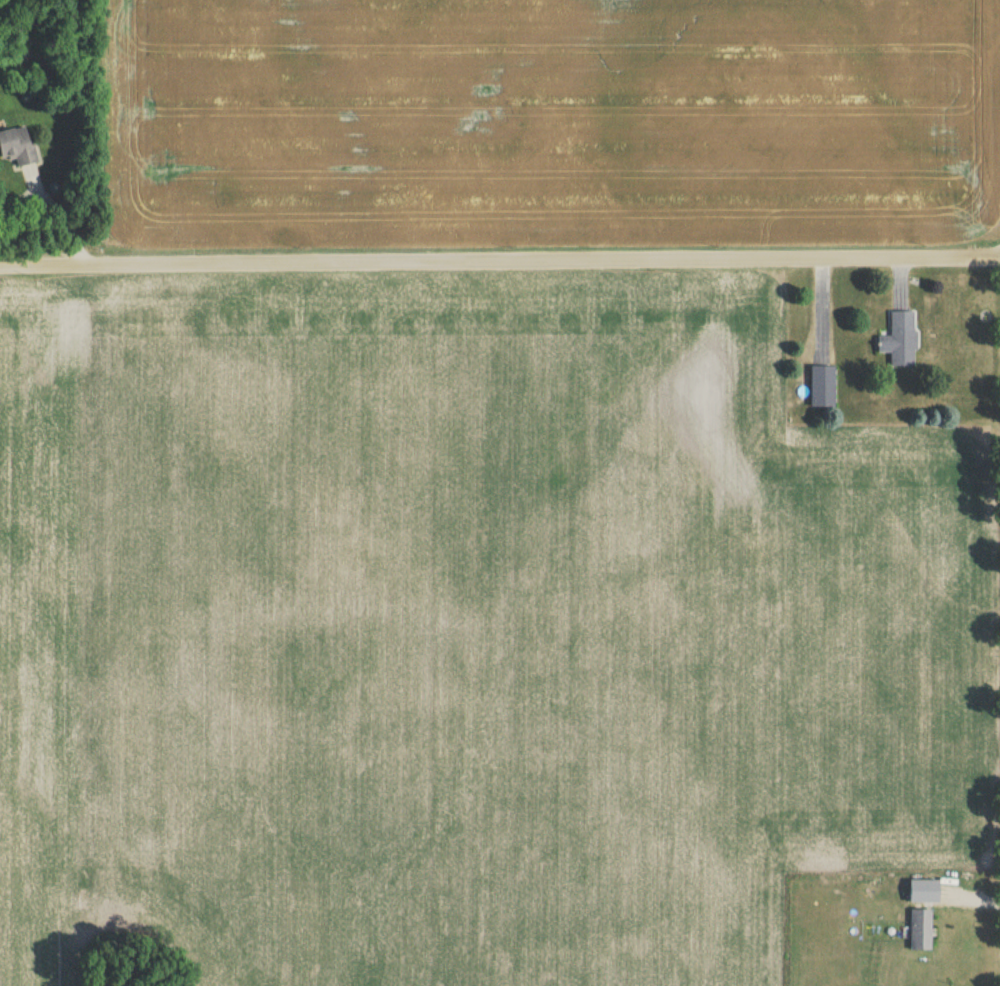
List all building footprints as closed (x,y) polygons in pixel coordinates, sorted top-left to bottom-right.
[(13,168),(30,167),(27,131),(0,133),(0,161),(13,160),(13,168)] [(888,370),(913,370),(913,315),(888,315),(888,341),(875,341),(875,357),(888,357),(888,370)] [(808,412),(831,412),(831,370),(808,370),(808,412)] [(907,954),(928,954),(928,913),(907,913),(907,954)]
